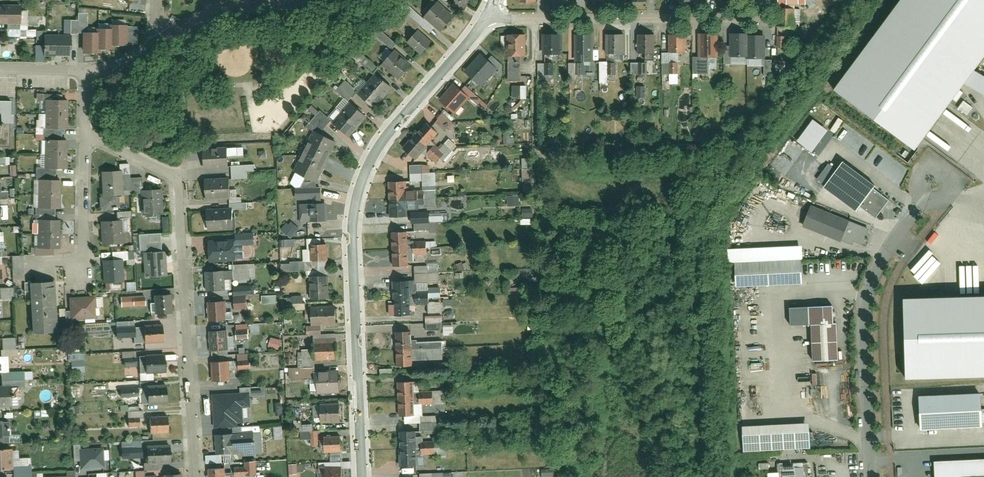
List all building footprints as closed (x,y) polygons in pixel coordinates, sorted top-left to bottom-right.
[(983,66),(983,0),(907,0),(835,97),(916,157),(983,66)] [(456,18),(434,1),(422,16),(443,33),(456,18)] [(19,6),(0,6),(0,25),(19,25),(19,6)] [(84,37),(83,53),(99,54),(100,46),(115,47),(115,44),(128,45),(128,36),(134,36),(134,26),(112,25),(112,33),(100,32),(100,38),(84,37)] [(432,49),(411,29),(398,43),(419,63),(432,49)] [(685,53),(685,34),(670,34),(670,53),(685,53)] [(718,34),(699,34),(699,56),(693,56),(693,71),(708,71),(708,57),(718,57),(718,34)] [(748,37),(748,34),(732,34),(732,56),(748,56),(748,37)] [(70,50),(70,35),(41,35),(41,50),(70,50)] [(561,62),(561,36),(544,36),(544,62),(561,62)] [(765,58),(764,36),(748,37),(748,56),(748,58),(765,58)] [(529,38),(506,38),(506,79),(518,79),(518,62),(529,62),(529,38)] [(594,64),(594,39),(575,39),(576,64),(594,64)] [(625,58),(625,39),(610,39),(609,58),(625,58)] [(656,58),(656,39),(640,39),(640,58),(656,58)] [(415,72),(395,53),(382,67),(402,86),(415,72)] [(480,59),(465,76),(482,90),(496,73),(480,59)] [(538,80),(553,80),(553,62),(537,63),(538,80)] [(631,62),(631,74),(647,74),(647,62),(631,62)] [(370,108),(387,90),(374,79),(358,97),(345,85),(335,97),(344,105),(337,113),(340,116),(332,124),(321,114),(307,130),(315,137),(296,178),(299,180),(294,195),(296,228),(325,226),(322,193),(316,193),(316,188),(335,147),(318,139),(330,127),(344,140),(363,119),(349,107),(358,97),(370,108)] [(512,85),(512,98),(526,98),(526,85),(512,85)] [(637,97),(645,96),(644,86),(636,86),(637,97)] [(452,89),(439,105),(454,118),(466,104),(475,111),(480,104),(464,91),(461,96),(452,89)] [(963,100),(957,108),(967,116),(973,108),(963,100)] [(67,102),(46,102),(46,174),(40,174),(40,248),(59,248),(59,220),(54,220),(54,210),(58,210),(58,184),(52,184),(52,174),(65,174),(65,147),(60,147),(60,134),(67,134),(67,102)] [(444,133),(454,125),(444,113),(434,121),(444,133)] [(0,117),(0,145),(14,145),(14,117),(0,117)] [(795,140),(810,152),(827,131),(813,119),(795,140)] [(438,141),(425,130),(405,155),(418,166),(421,162),(433,172),(442,162),(450,169),(460,157),(445,145),(438,154),(432,149),(438,141)] [(796,159),(802,151),(789,142),(783,150),(796,159)] [(467,148),(467,158),(476,158),(477,148),(467,148)] [(233,155),(213,155),(213,168),(233,168),(233,155)] [(840,166),(825,187),(855,209),(857,205),(875,218),(888,201),(840,166)] [(536,190),(534,168),(515,169),(516,179),(523,179),(524,191),(536,190)] [(387,189),(390,223),(407,221),(406,211),(438,209),(435,178),(423,179),(422,170),(409,171),(411,186),(421,185),(422,196),(406,197),(405,187),(387,189)] [(142,193),(142,175),(107,175),(107,195),(103,195),(103,210),(124,210),(124,193),(142,193)] [(217,186),(217,200),(238,200),(238,186),(217,186)] [(163,194),(142,194),(143,217),(163,217),(163,194)] [(519,205),(519,195),(507,195),(507,205),(519,205)] [(812,207),(804,225),(841,240),(848,221),(812,207)] [(129,239),(129,215),(106,216),(106,240),(129,239)] [(212,215),(213,231),(236,230),(236,215),(212,215)] [(428,218),(411,218),(411,234),(429,233),(428,218)] [(869,230),(848,221),(841,240),(853,245),(854,241),(863,245),(869,230)] [(161,253),(161,237),(140,237),(140,262),(150,262),(150,281),(166,281),(166,253),(161,253)] [(410,238),(393,238),(393,273),(410,273),(410,238)] [(327,265),(327,243),(312,243),(312,265),(327,265)] [(214,248),(214,261),(238,261),(238,247),(214,248)] [(926,247),(907,266),(915,274),(934,255),(926,247)] [(132,252),(113,252),(113,282),(132,282),(132,252)] [(11,255),(12,280),(23,279),(22,255),(11,255)] [(933,259),(919,274),(922,277),(936,262),(933,259)] [(799,260),(735,263),(737,286),(801,283),(799,260)] [(304,261),(283,262),(284,272),(304,271),(304,261)] [(438,264),(413,266),(414,282),(439,281),(438,264)] [(205,273),(206,293),(232,292),(231,282),(258,281),(257,265),(233,266),(233,272),(205,273)] [(330,303),(330,279),(315,280),(315,303),(330,303)] [(54,333),(53,280),(32,281),(33,334),(54,333)] [(434,298),(412,298),(411,285),(396,286),(397,320),(412,319),(412,309),(434,309),(434,298)] [(0,288),(0,299),(13,298),(12,287),(0,288)] [(169,316),(169,294),(159,294),(159,316),(169,316)] [(250,313),(250,294),(236,294),(236,313),(250,313)] [(907,378),(983,375),(983,297),(903,300),(907,378)] [(97,299),(74,300),(74,321),(97,321),(97,299)] [(229,300),(213,300),(213,321),(229,321),(229,300)] [(833,305),(807,307),(808,325),(812,325),(813,361),(838,360),(836,323),(834,323),(833,305)] [(337,314),(314,315),(314,330),(338,330),(337,314)] [(442,328),(442,315),(425,315),(425,329),(442,328)] [(235,339),(248,339),(247,324),(235,324),(235,339)] [(164,345),(164,328),(147,328),(147,345),(164,345)] [(230,351),(229,330),(214,331),(215,351),(230,351)] [(412,333),(398,333),(398,372),(414,372),(414,360),(441,360),(441,340),(412,340),(412,333)] [(280,349),(281,339),(270,337),(268,347),(280,349)] [(17,359),(17,341),(0,341),(1,359),(17,359)] [(315,356),(305,356),(304,383),(321,384),(321,394),(342,394),(342,379),(320,378),(320,361),(336,361),(336,345),(315,345),(315,356)] [(70,372),(84,372),(84,354),(70,354),(70,372)] [(237,369),(248,369),(247,354),(237,354),(237,369)] [(166,358),(136,358),(136,375),(166,375),(166,358)] [(231,385),(230,364),(216,364),(216,385),(231,385)] [(137,397),(136,387),(130,388),(130,384),(119,385),(120,398),(137,397)] [(0,385),(0,403),(17,403),(16,385),(0,385)] [(441,397),(416,397),(416,387),(401,387),(401,421),(416,421),(416,410),(441,410),(441,397)] [(168,406),(168,388),(151,388),(151,406),(168,406)] [(977,394),(918,397),(920,430),(979,426),(977,394)] [(234,424),(233,403),(218,403),(219,424),(234,424)] [(339,426),(338,407),(319,407),(319,426),(339,426)] [(127,411),(128,427),(146,426),(146,410),(127,411)] [(170,436),(170,419),(153,420),(153,436),(170,436)] [(446,422),(419,422),(419,435),(446,435),(446,422)] [(299,424),(300,440),(316,439),(316,431),(312,431),(311,423),(299,424)] [(744,451),(807,447),(806,423),(743,426),(744,451)] [(419,469),(418,457),(444,457),(443,444),(418,445),(418,436),(402,436),(403,469),(419,469)] [(224,439),(224,456),(260,454),(260,437),(224,439)] [(342,453),(342,438),(320,438),(320,453),(342,453)] [(141,457),(140,440),(120,441),(121,458),(141,457)] [(79,469),(103,468),(103,460),(108,459),(108,447),(80,448),(80,444),(73,444),(73,461),(79,460),(79,469)] [(171,464),(171,447),(153,447),(153,464),(171,464)] [(14,452),(0,452),(0,470),(14,470),(14,476),(31,476),(31,463),(14,463),(14,452)] [(222,463),(221,454),(205,455),(206,463),(222,463)] [(257,475),(256,461),(233,462),(234,476),(257,475)] [(933,465),(934,476),(983,476),(983,462),(933,465)] [(297,463),(288,464),(289,476),(297,476),(297,463)]
